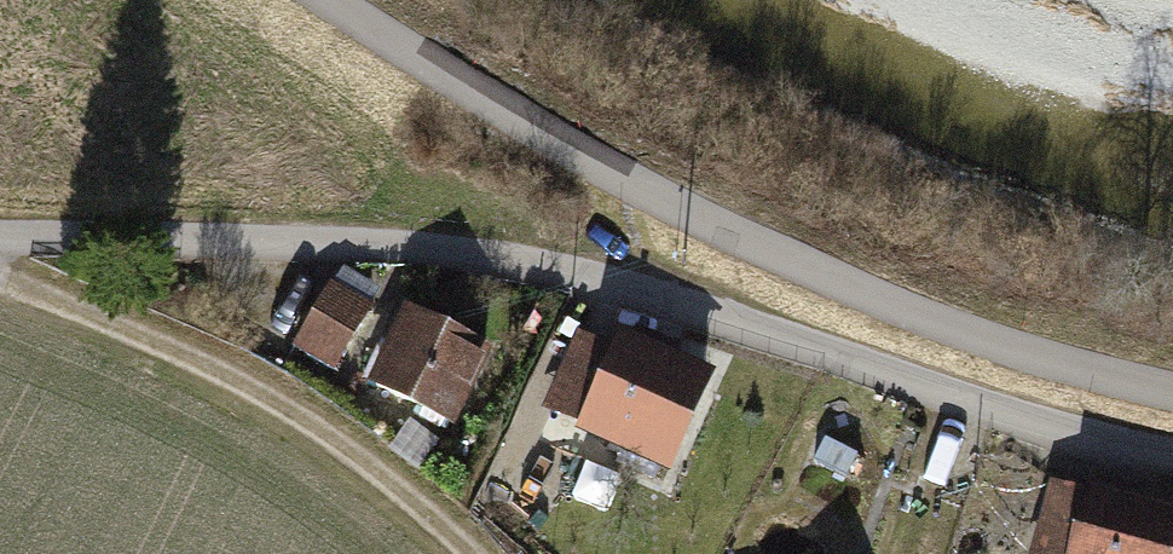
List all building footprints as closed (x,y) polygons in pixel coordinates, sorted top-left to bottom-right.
[(367,305),(330,285),(295,349),(332,369),(367,305)] [(489,357),(404,314),(366,389),(452,431),(489,357)] [(546,427),(666,480),(710,383),(590,329),(546,427)] [(980,458),(950,447),(930,500),(960,511),(980,458)] [(1085,484),(1062,553),(1172,553),(1172,513),(1085,484)]
